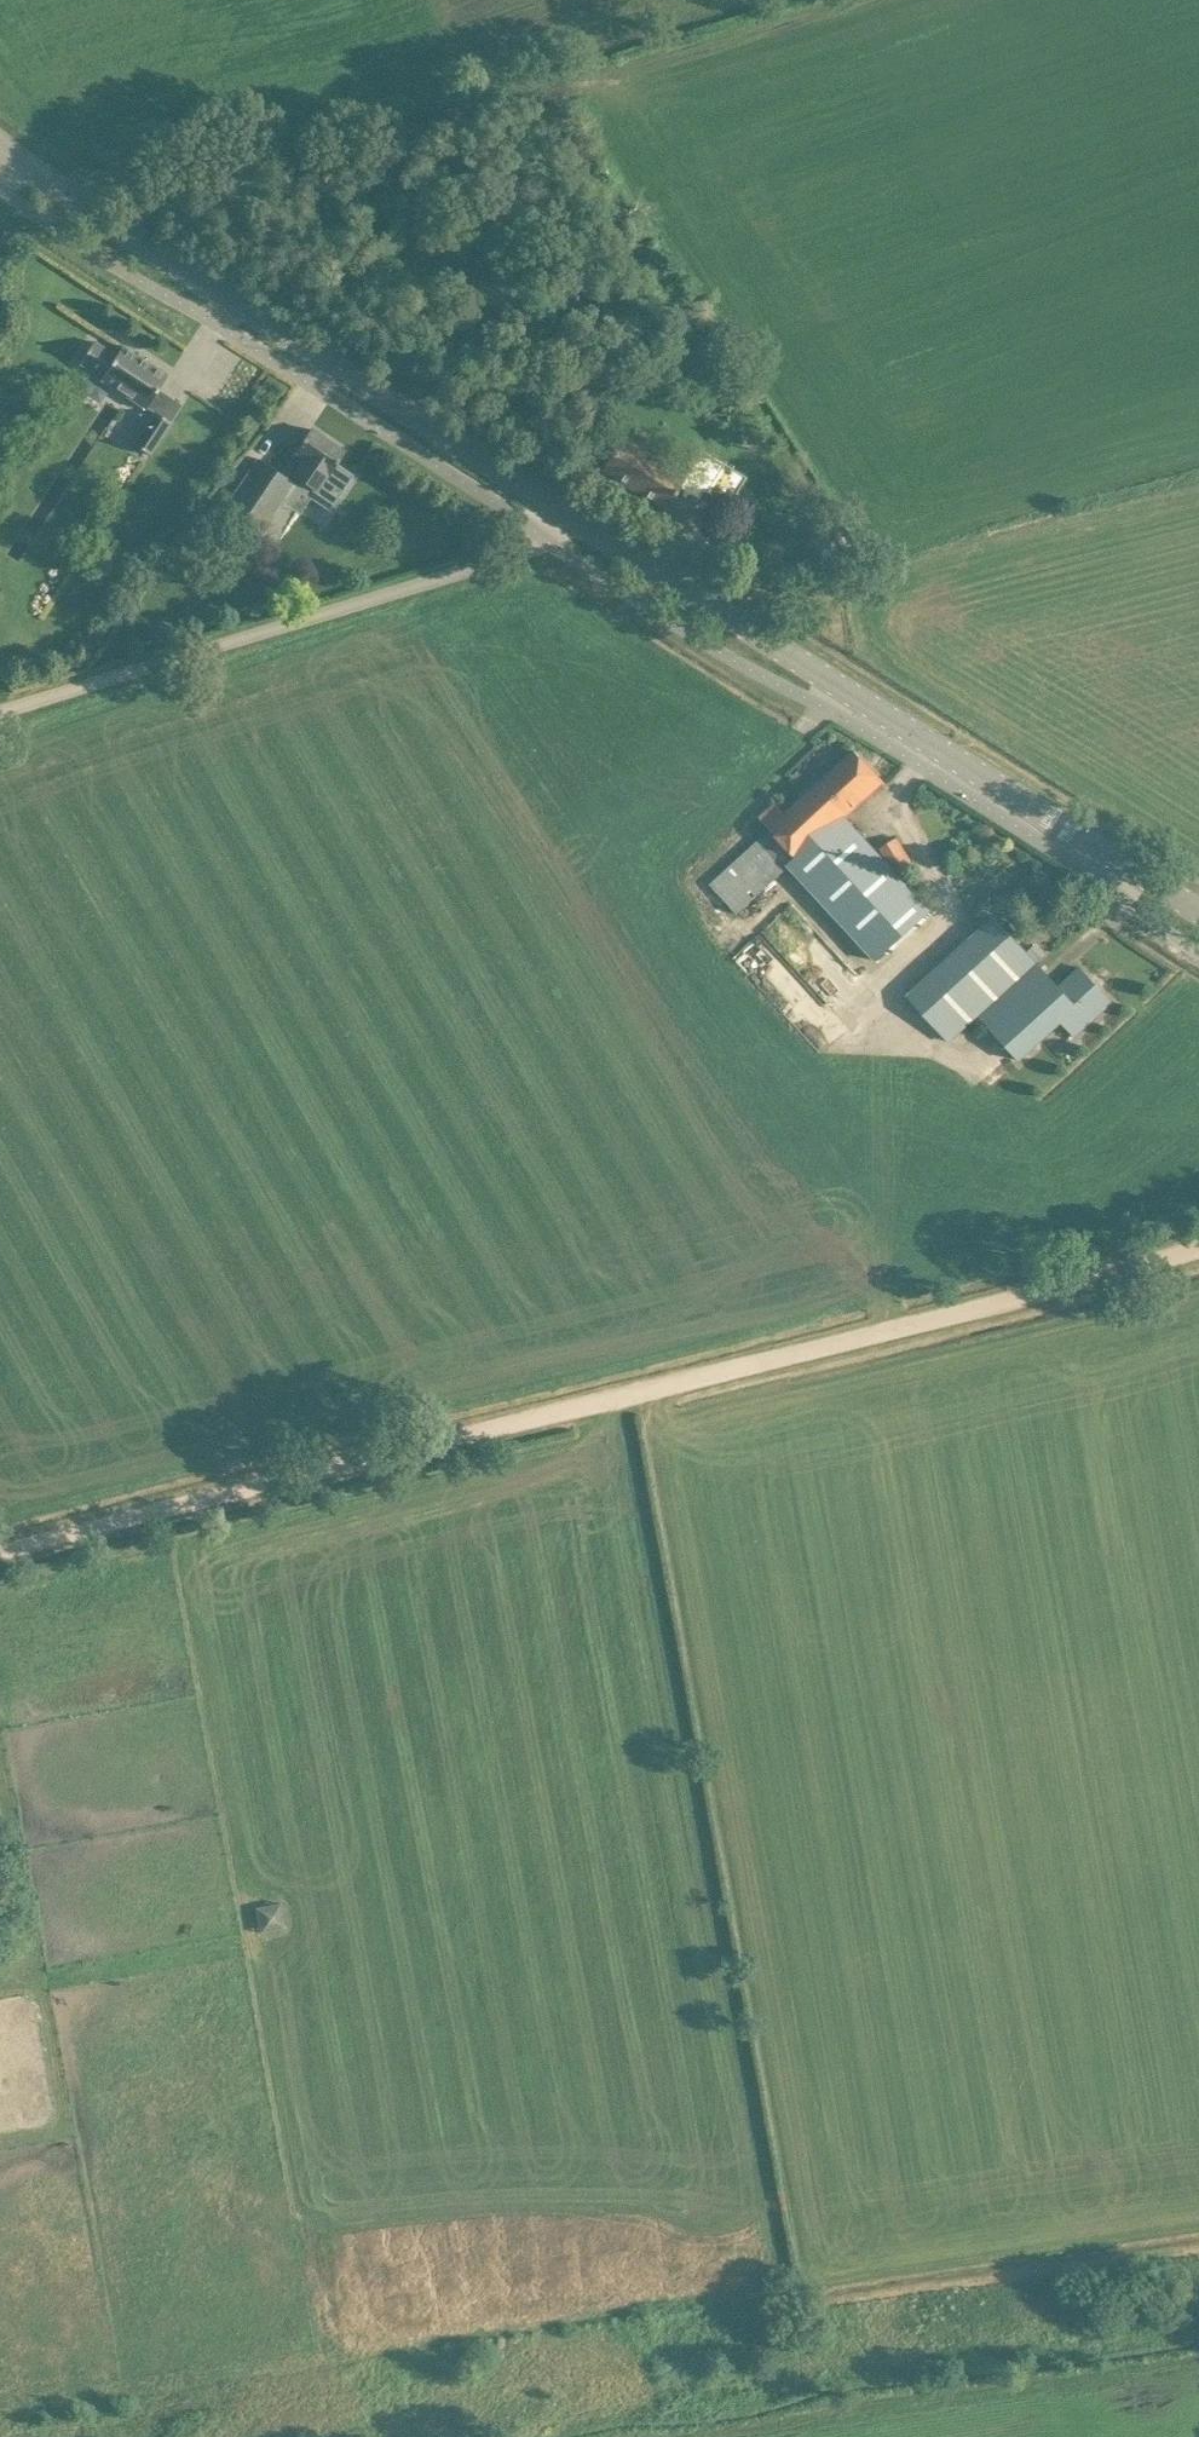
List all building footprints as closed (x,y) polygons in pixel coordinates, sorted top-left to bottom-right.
[(168,375),(123,346),(116,356),(94,342),(79,364),(102,378),(101,380),(146,409),(168,375)] [(155,412),(134,445),(150,455),(171,423),(155,412)] [(258,459),(224,509),(261,533),(283,500),(294,484),(309,494),(330,508),(353,474),(336,463),(344,451),(311,430),(296,452),(288,464),(281,474),(258,459)] [(623,437),(615,449),(602,470),(666,510),(686,477),(623,437)] [(705,491),(727,506),(745,478),(723,464),(705,491)] [(856,751),(838,768),(787,815),(777,803),(761,818),(772,830),(712,885),(738,914),(790,866),(877,960),(913,927),(931,911),(844,816),(883,781),(856,751)] [(884,848),(900,871),(912,863),(897,840),(884,848)] [(996,917),(978,934),(909,997),(949,1041),(979,1014),(1018,978),(1036,962),(996,917)] [(1018,978),(979,1014),(1019,1059),(1061,1021),(1075,1035),(1112,1001),(1079,966),(1058,985),(1036,962),(1018,978)] [(258,1906),(263,1928),(285,1922),(280,1901),(258,1906)]
